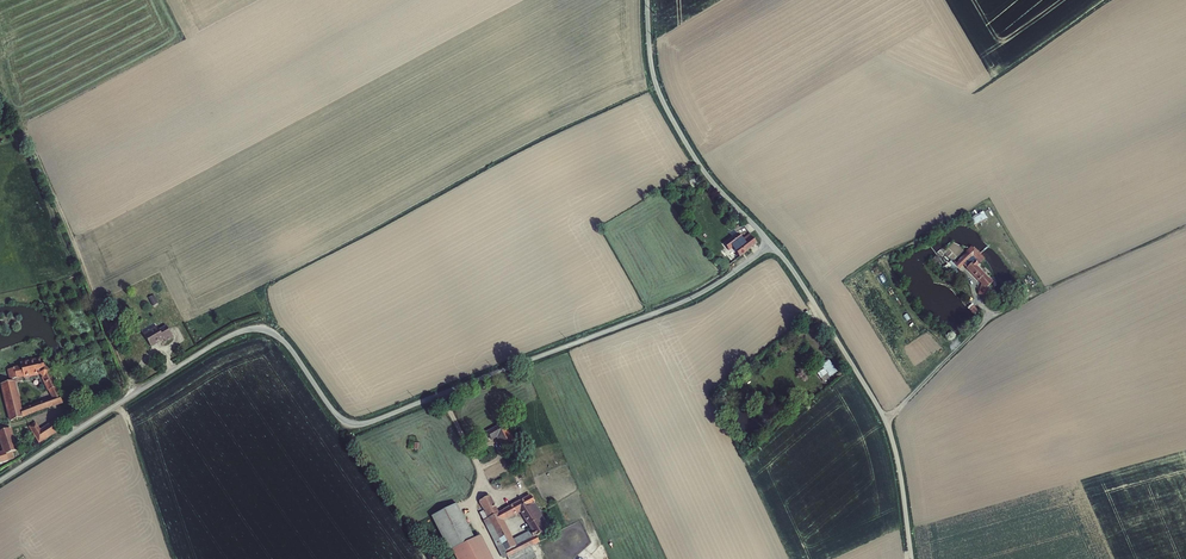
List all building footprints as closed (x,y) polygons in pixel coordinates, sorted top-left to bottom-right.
[(738,240),(740,243),(749,236),(747,234),(738,240)] [(754,244),(749,236),(740,243),(736,246),(742,253),(754,244)] [(731,250),(735,246),(734,244),(735,243),(730,237),(721,243),(725,250),(729,247),(731,250)] [(736,257),(742,253),(736,246),(735,246),(731,250),(736,257)] [(953,260),(943,266),(948,274),(958,268),(953,260)] [(973,267),(975,265),(971,260),(964,268),(979,284),(976,295),(983,297),(985,290),(984,288),(986,286),(990,282),(986,278),(984,279),(973,267)] [(155,294),(149,297),(154,305),(159,302),(155,294)] [(161,340),(169,335),(162,324),(155,329),(153,325),(140,334),(148,346),(160,338),(161,340)] [(43,370),(39,357),(21,362),(22,365),(7,368),(10,378),(24,374),(25,375),(43,370)] [(818,373),(825,381),(837,372),(828,361),(822,365),(824,368),(818,373)] [(60,393),(49,371),(42,375),(53,396),(54,396),(59,402),(62,400),(59,394),(60,393)] [(21,409),(14,385),(16,385),(15,382),(14,382),(13,380),(9,381),(9,379),(6,380),(7,381),(1,383),(2,385),(1,385),(2,388),(3,388),(10,415),(9,415),(9,417),(11,417),(11,419),(16,417),(17,419),(19,418),(18,417),(53,404),(48,398),(21,409)] [(58,429),(53,421),(34,431),(39,440),(58,429)] [(496,435),(507,429),(502,421),(485,430),(489,438),(496,435)] [(8,428),(0,430),(0,461),(5,459),(4,453),(14,451),(8,428)] [(513,441),(507,429),(496,435),(498,438),(503,447),(513,441)] [(482,520),(488,532),(492,540),(493,540),(496,547),(500,545),(506,556),(532,544),(534,542),(537,541),(534,534),(545,528),(531,504),(533,503),(529,494),(502,508),(506,516),(519,509),(531,529),(528,530),(526,529),(509,538),(499,519),(501,519),(497,511),(488,496),(478,501),(482,510),(486,518),(482,520)] [(545,528),(546,528),(533,503),(531,504),(545,528)] [(430,516),(448,552),(451,550),(472,539),(455,504),(430,516)] [(502,508),(497,511),(501,519),(506,516),(502,508)] [(478,513),(482,520),(486,518),(482,510),(478,513)] [(453,553),(456,558),(490,558),(479,539),(478,537),(472,539),(451,550),(453,553)] [(532,544),(506,556),(508,558),(528,558),(537,554),(532,544)]
